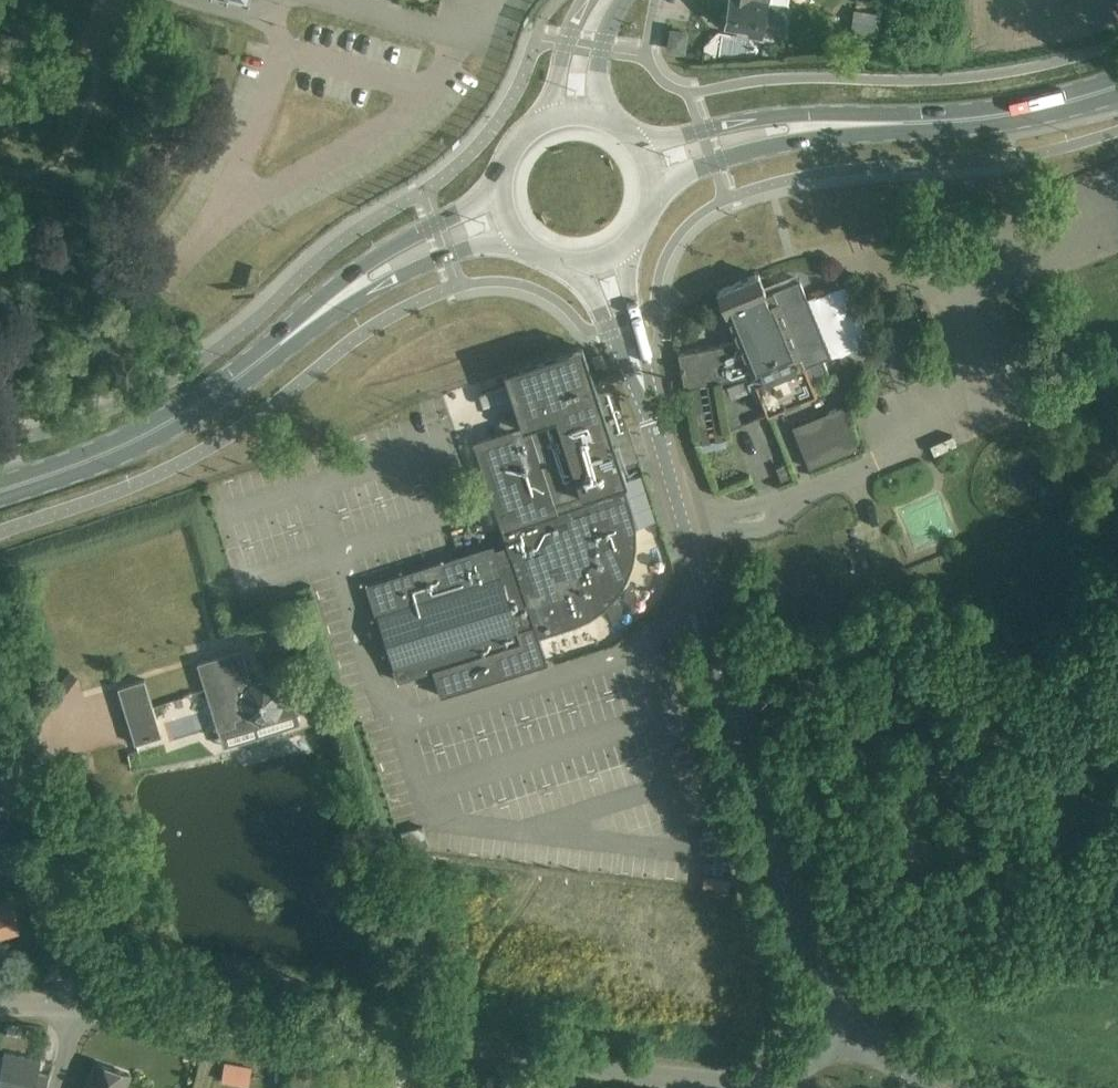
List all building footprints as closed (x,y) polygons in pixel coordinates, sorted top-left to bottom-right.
[(726,23),(736,25),(735,31),(762,36),(763,33),(782,36),(789,0),(730,0),(726,23)] [(873,34),(877,12),(853,8),(850,30),(873,34)] [(672,30),(669,48),(683,50),(685,32),(672,30)] [(766,292),(758,273),(717,290),(738,340),(678,352),(685,388),(751,374),(752,375),(763,402),(767,414),(817,394),(811,378),(829,371),(822,355),(830,352),(825,338),(832,335),(826,323),(819,326),(800,279),(766,292)] [(492,546),(369,585),(398,680),(434,669),(442,694),(546,661),(538,636),(590,617),(617,594),(634,562),(637,544),(636,526),(626,489),(611,494),(608,485),(623,480),(618,465),(638,458),(631,438),(628,428),(611,375),(592,381),(582,348),(581,346),(524,365),(525,369),(514,373),(512,377),(518,397),(521,406),(526,423),(474,440),(503,529),(510,552),(497,556),(494,543),(492,546)] [(746,378),(727,385),(730,394),(749,386),(746,378)] [(841,407),(793,426),(809,467),(858,447),(841,407)] [(702,442),(700,442),(701,449),(727,445),(725,438),(724,438),(716,440),(711,441),(702,442)] [(786,463),(777,467),(782,480),(791,476),(786,463)] [(242,648),(198,661),(218,728),(236,723),(234,718),(245,715),(261,724),(277,718),(285,703),(281,688),(264,679),(252,682),(242,648)] [(145,679),(118,688),(135,743),(162,734),(145,679)] [(11,900),(0,903),(0,932),(18,927),(11,900)] [(0,1069),(0,1084),(9,1086),(8,1087),(46,1087),(49,1075),(38,1072),(41,1059),(4,1051),(0,1069)] [(87,1087),(124,1087),(129,1073),(97,1061),(87,1087)] [(225,1064),(223,1080),(248,1084),(251,1069),(225,1064)]
